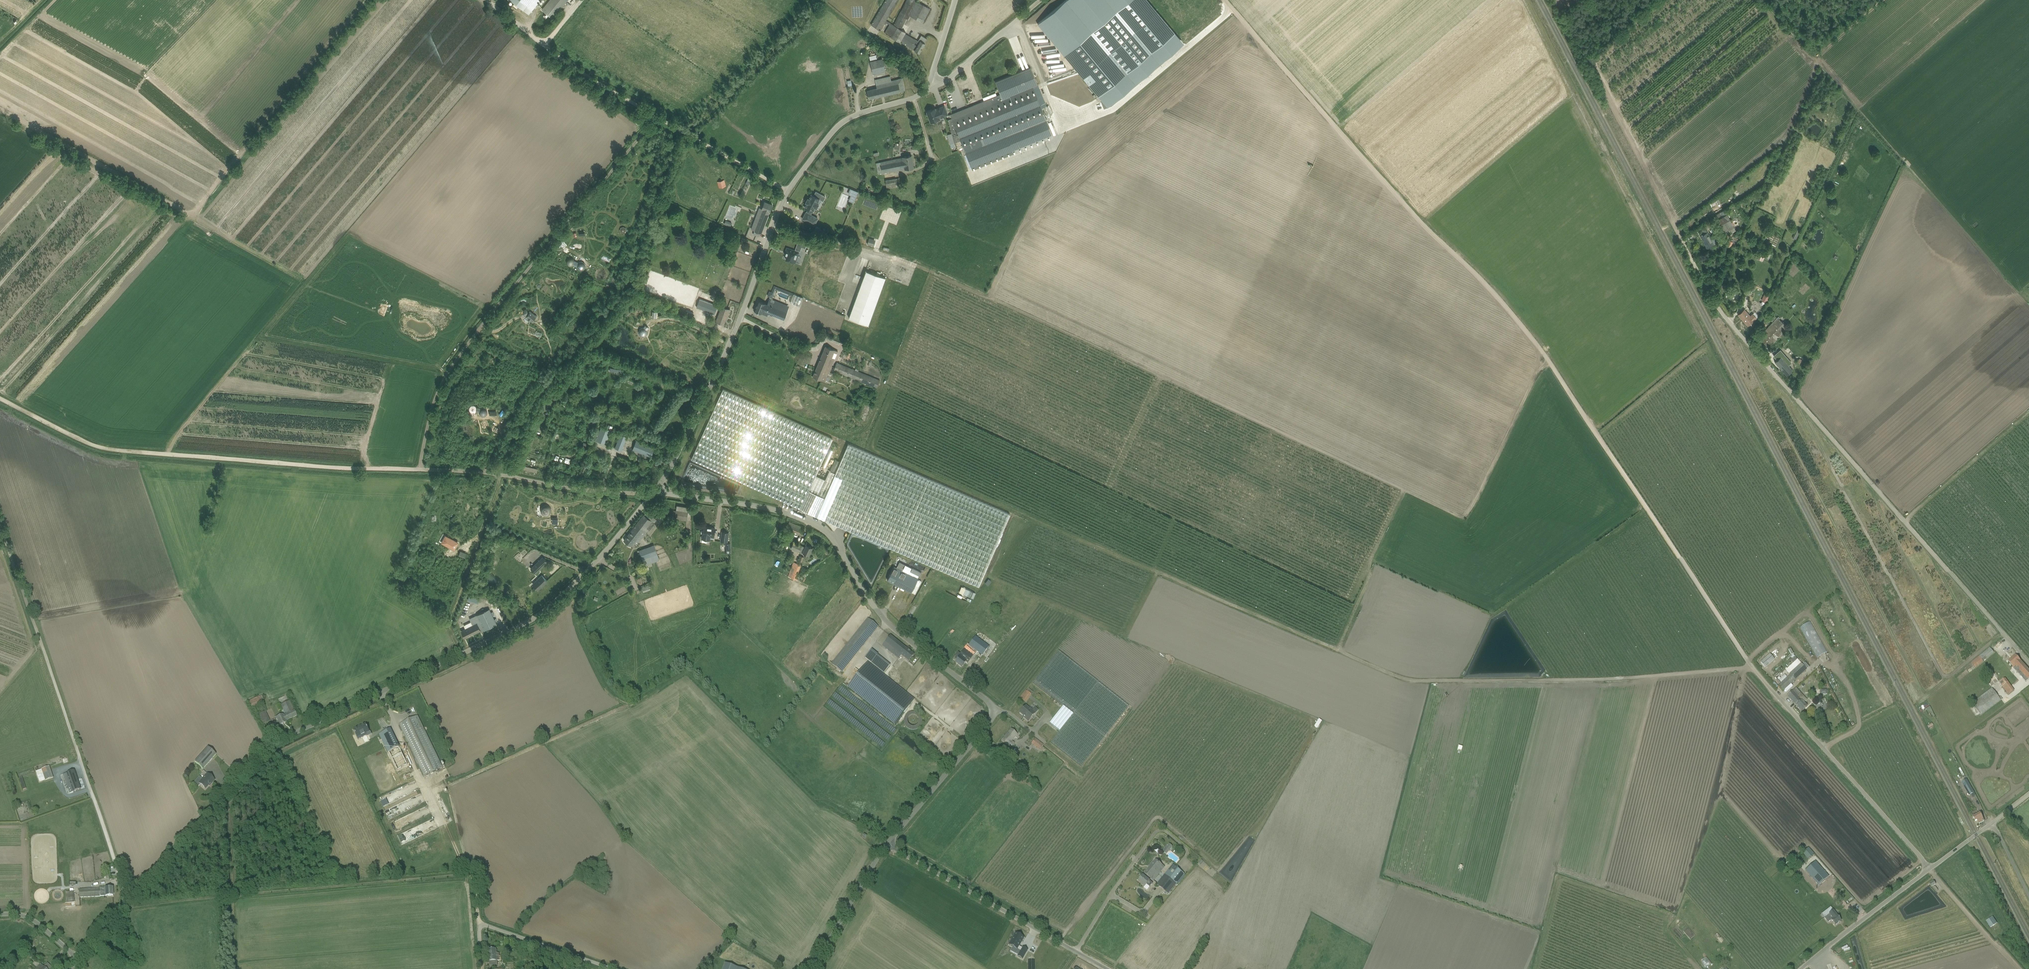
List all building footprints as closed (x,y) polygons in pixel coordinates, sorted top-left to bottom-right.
[(514,1),(512,4),(514,6),(516,3),(519,6),(529,14),(541,0),(512,0),(514,1)] [(542,9),(553,18),(568,0),(550,0),(542,9)] [(915,50),(920,53),(923,47),(924,47),(925,46),(924,45),(926,43),(925,43),(928,39),(922,35),(919,41),(904,33),(905,32),(901,30),(909,15),(923,22),(930,8),(916,1),(916,0),(906,0),(894,25),(886,20),(898,0),(885,0),(871,24),(881,30),(886,22),(890,24),(885,33),(915,50)] [(1099,95),(1175,31),(1149,0),(1128,0),(1064,54),(1099,95)] [(1025,55),(1018,57),(1022,69),(1028,67),(1025,55)] [(886,71),(882,58),(870,62),(873,74),(886,71)] [(953,138),(954,143),(955,142),(960,140),(972,169),(1054,136),(1042,107),(1048,105),(1047,102),(1046,102),(1032,67),(996,81),(1001,94),(951,114),(952,116),(948,118),(949,123),(952,133),(953,138)] [(867,90),(869,99),(900,91),(905,90),(902,78),(892,80),(891,76),(875,79),(877,88),(867,90)] [(939,118),(939,116),(943,115),(943,116),(948,114),(944,105),(936,109),(935,109),(933,110),(932,109),(927,111),(931,122),(939,118)] [(883,173),(914,168),(912,155),(903,156),(903,158),(877,163),(878,173),(883,173)] [(887,187),(901,184),(900,177),(886,179),(887,187)] [(847,186),(845,191),(853,194),(855,189),(847,186)] [(808,198),(807,199),(807,201),(806,202),(807,203),(805,207),(808,209),(807,212),(806,212),(803,218),(814,225),(818,218),(810,214),(812,211),(813,211),(815,207),(817,208),(819,204),(817,203),(820,198),(819,198),(821,194),(816,191),(814,195),(812,194),(809,198),(808,198)] [(754,231),(761,233),(773,204),(765,201),(762,208),(759,207),(751,229),(755,230),(754,231)] [(1727,213),(1715,220),(1723,237),(1736,230),(1727,213)] [(1796,241),(1800,230),(1797,229),(1792,239),(1796,241)] [(1711,238),(1708,231),(1701,235),(1707,248),(1717,242),(1714,237),(1711,238)] [(867,244),(874,246),(876,240),(869,238),(867,244)] [(799,252),(787,248),(785,254),(787,255),(786,259),(795,262),(799,252)] [(581,262),(581,264),(579,264),(578,265),(577,266),(577,268),(577,270),(578,271),(579,272),(581,272),(582,272),(584,271),(585,270),(585,268),(585,267),(584,265),(585,264),(583,263),(581,262)] [(866,270),(849,318),(868,325),(885,278),(866,270)] [(853,281),(860,284),(862,277),(855,274),(853,281)] [(795,293),(791,302),(800,306),(804,297),(795,293)] [(1770,295),(1765,293),(1762,300),(1767,302),(1770,295)] [(704,298),(700,309),(714,314),(717,306),(708,302),(709,300),(704,298)] [(754,310),(755,310),(762,313),(763,311),(784,319),(790,306),(770,298),(768,304),(758,300),(754,310)] [(730,309),(722,306),(716,321),(724,324),(728,316),(727,315),(730,309)] [(1745,309),(1739,314),(1738,314),(1748,325),(1757,317),(1753,313),(1750,315),(1745,309)] [(527,316),(533,321),(538,316),(531,310),(527,316)] [(1769,347),(1788,326),(1778,317),(1759,338),(1769,347)] [(526,324),(524,323),(524,322),(524,321),(523,321),(522,321),(521,321),(521,322),(520,322),(521,323),(521,324),(522,324),(522,328),(527,331),(528,329),(531,330),(533,326),(527,322),(526,324)] [(640,336),(641,334),(643,335),(644,335),(646,335),(647,334),(648,333),(648,331),(648,329),(647,328),(645,327),(644,327),(642,328),(641,329),(640,330),(640,331),(638,332),(639,334),(640,336)] [(838,351),(835,350),(826,346),(819,361),(832,367),(838,351)] [(1791,362),(1781,350),(1773,358),(1775,361),(1787,375),(1793,369),(1789,364),(1791,362)] [(1800,358),(1797,361),(1804,367),(1807,364),(1800,358)] [(832,367),(819,361),(813,376),(822,380),(825,381),(832,367)] [(850,377),(854,369),(837,362),(834,371),(850,377)] [(854,369),(850,377),(877,388),(880,380),(854,369)] [(691,459),(728,475),(801,508),(816,475),(833,438),(723,388),(691,459)] [(478,409),(478,412),(480,412),(480,413),(481,415),(482,416),(484,416),(485,416),(487,415),(488,413),(488,412),(488,410),(487,409),(485,408),(484,408),(482,408),(481,409),(480,407),(478,409)] [(607,428),(601,426),(596,440),(606,444),(612,430),(611,430),(607,428)] [(628,436),(621,433),(615,447),(622,450),(628,436)] [(633,449),(651,457),(655,447),(636,440),(633,449)] [(835,473),(818,511),(831,522),(979,586),(1010,514),(849,444),(843,456),(835,473)] [(825,479),(816,475),(801,508),(801,509),(815,515),(818,511),(835,473),(840,461),(835,459),(830,470),(829,470),(825,479)] [(552,512),(549,504),(541,506),(544,514),(552,512)] [(534,520),(536,519),(538,518),(539,516),(539,514),(538,512),(537,510),(535,509),(533,509),(531,510),(529,511),(528,513),(528,515),(529,517),(530,519),(532,520),(534,520)] [(676,516),(687,518),(688,512),(676,510),(676,516)] [(646,511),(636,525),(646,533),(656,519),(646,511)] [(787,527),(800,534),(803,527),(789,521),(787,527)] [(637,545),(640,539),(641,540),(646,533),(636,525),(624,540),(632,546),(634,543),(637,545)] [(715,528),(704,526),(703,529),(702,529),(701,532),(703,533),(703,534),(702,538),(710,539),(710,536),(714,537),(715,528)] [(460,537),(458,535),(451,533),(448,532),(448,533),(447,535),(446,537),(446,538),(448,539),(455,542),(458,542),(459,540),(460,537)] [(799,551),(809,555),(813,547),(806,544),(804,549),(801,548),(802,545),(794,541),(791,548),(799,552),(799,551)] [(639,550),(642,559),(644,565),(656,561),(654,555),(657,554),(654,544),(639,550)] [(535,573),(548,561),(544,557),(531,569),(535,573)] [(801,564),(794,561),(788,576),(798,580),(800,577),(797,576),(801,564)] [(888,579),(912,592),(918,578),(908,573),(911,567),(900,562),(897,567),(894,566),(888,579)] [(911,571),(919,575),(920,576),(922,572),(912,567),(911,571)] [(539,589),(548,581),(542,575),(533,583),(539,589)] [(959,592),(974,598),(976,592),(962,586),(959,592)] [(466,628),(462,630),(465,637),(481,630),(481,632),(484,630),(485,630),(492,626),(497,624),(490,608),(470,618),(471,622),(464,625),(466,628)] [(868,619),(832,664),(842,672),(878,627),(868,619)] [(1810,622),(1800,628),(1817,658),(1827,652),(1810,622)] [(901,656),(908,662),(914,655),(890,636),(882,646),(899,659),(901,656)] [(989,647),(975,637),(969,646),(982,656),(989,647)] [(1983,662),(1990,656),(1994,653),(1990,648),(1971,664),(1975,669),(1983,662)] [(1049,724),(1059,732),(1051,743),(1081,767),(1129,707),(1098,682),(1058,651),(1033,683),(1063,707),(1049,724)] [(878,655),(871,663),(883,673),(890,665),(878,655)] [(2026,682),(2028,679),(2028,671),(2021,662),(2015,656),(2008,662),(2026,682)] [(962,668),(966,662),(960,657),(955,663),(962,668)] [(863,668),(847,688),(894,725),(910,706),(863,668)] [(1996,679),(1992,674),(1986,678),(1990,683),(1996,679)] [(1783,692),(1795,681),(1790,675),(1778,686),(1783,692)] [(2002,687),(2003,687),(2008,682),(2005,678),(1999,683),(2002,687)] [(1787,696),(1801,712),(1807,707),(1804,703),(1807,700),(1796,688),(1787,696)] [(2001,700),(1992,688),(1972,703),(1981,715),(2001,700)] [(1026,703),(1031,694),(1025,690),(1019,698),(1026,703)] [(263,703),(261,700),(263,699),(262,696),(260,697),(259,696),(249,701),(252,708),(263,703)] [(283,715),(275,718),(279,726),(286,723),(285,722),(297,716),(289,701),(281,705),(285,715),(283,716),(283,715)] [(1031,712),(1030,710),(1026,707),(1020,713),(1023,717),(1028,722),(1038,711),(1035,708),(1031,712)] [(263,724),(270,722),(265,711),(259,714),(263,724)] [(418,716),(399,725),(424,777),(442,768),(418,716)] [(366,734),(369,732),(366,725),(358,728),(358,727),(353,730),(358,740),(367,736),(366,734)] [(379,734),(381,739),(392,734),(390,729),(379,734)] [(1012,742),(1017,735),(1011,730),(1001,741),(1010,748),(1014,743),(1012,742)] [(1035,739),(1031,744),(1039,750),(1043,745),(1035,739)] [(208,748),(194,763),(203,770),(216,755),(208,748)] [(45,781),(53,778),(49,767),(41,770),(45,781)] [(45,781),(41,770),(36,772),(39,783),(45,781)] [(81,790),(74,771),(63,775),(68,788),(71,787),(73,792),(81,790)] [(202,780),(199,777),(193,783),(198,787),(200,785),(205,790),(208,786),(209,786),(214,781),(207,774),(202,780)] [(1962,783),(1969,796),(1974,793),(1967,780),(1962,783)] [(405,796),(406,796),(402,787),(394,791),(397,796),(398,795),(399,797),(397,798),(397,799),(402,797),(400,794),(403,793),(405,796)] [(1979,824),(1984,821),(1982,818),(1980,814),(1974,817),(1976,821),(1977,821),(1979,824)] [(1169,844),(1163,851),(1167,854),(1173,847),(1169,844)] [(1154,881),(1165,868),(1156,860),(1145,874),(1151,879),(1153,881),(1154,881)] [(1815,862),(1805,871),(1818,886),(1828,877),(1815,862)] [(1176,884),(1184,874),(1173,864),(1164,874),(1176,884)] [(1168,894),(1176,884),(1164,874),(1157,883),(1158,884),(1157,885),(1168,894)] [(1150,887),(1153,884),(1143,876),(1139,881),(1142,884),(1141,884),(1145,887),(1147,885),(1150,887)] [(113,896),(112,888),(105,888),(105,892),(100,892),(100,888),(79,889),(80,897),(105,896),(113,896)] [(66,892),(66,894),(66,902),(74,902),(74,892),(68,892),(66,892)] [(1055,919),(1064,925),(1071,916),(1067,914),(1068,913),(1070,914),(1070,913),(1067,911),(1062,919),(1057,915),(1055,919)] [(1841,921),(1833,911),(1829,914),(1833,918),(1831,920),(1835,926),(1841,921)] [(1991,928),(1997,924),(1993,918),(1987,922),(1991,928)] [(1020,952),(1018,956),(1018,957),(1022,959),(1027,951),(1023,948),(1022,949),(1019,947),(1024,938),(1016,934),(1009,945),(1013,948),(1020,952)] [(497,961),(501,961),(501,956),(499,956),(499,953),(496,954),(496,949),(488,950),(489,966),(498,965),(497,961)] [(1058,966),(1048,959),(1043,967),(1046,968),(1056,968),(1058,966)]
